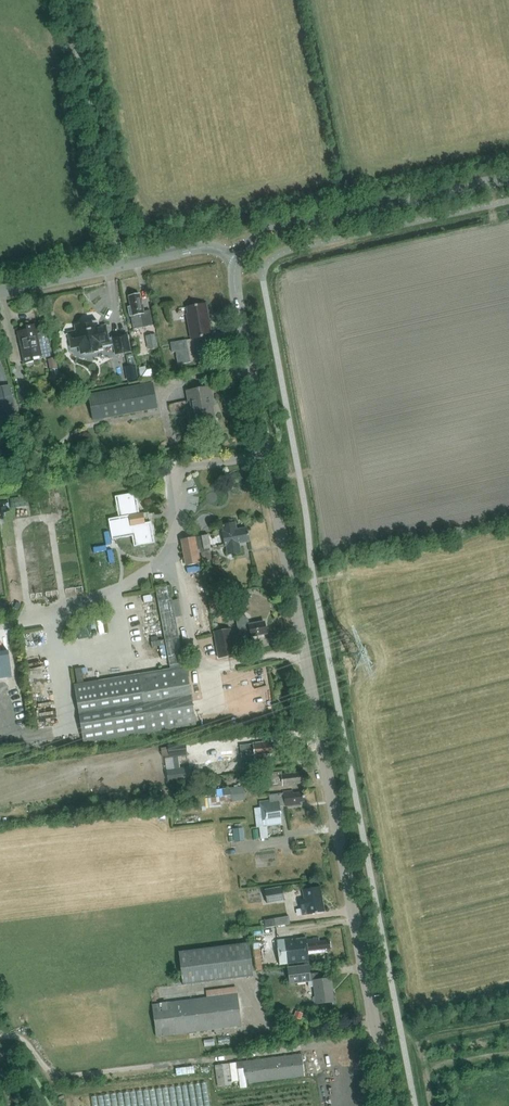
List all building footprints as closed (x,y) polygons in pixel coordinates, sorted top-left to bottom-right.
[(139,293),(128,296),(132,315),(131,315),(133,329),(153,325),(150,310),(144,311),(143,304),(141,304),(139,293)] [(191,338),(210,334),(204,303),(186,306),(187,313),(186,313),(191,338)] [(129,351),(126,334),(112,337),(112,338),(108,339),(105,325),(104,325),(104,326),(95,328),(94,322),(97,322),(97,320),(87,322),(87,323),(77,325),(77,323),(76,323),(77,325),(75,325),(76,331),(65,334),(68,334),(71,348),(72,348),(71,346),(82,344),(83,352),(82,352),(82,353),(93,351),(93,352),(103,350),(103,348),(100,349),(100,347),(113,344),(115,354),(129,351)] [(27,330),(18,332),(23,357),(25,363),(34,361),(32,355),(41,353),(42,358),(50,356),(48,345),(49,345),(49,344),(46,332),(37,334),(36,328),(35,324),(26,326),(27,330)] [(148,348),(158,346),(155,333),(146,335),(148,348)] [(187,349),(185,339),(170,342),(172,352),(187,349)] [(189,362),(188,354),(176,357),(178,364),(189,362)] [(58,368),(55,358),(48,359),(50,370),(58,368)] [(138,380),(136,370),(125,372),(127,382),(138,380)] [(59,374),(51,376),(53,384),(61,382),(59,374)] [(156,408),(152,383),(88,395),(92,420),(156,408)] [(18,387),(20,401),(30,399),(28,386),(18,387)] [(189,400),(190,400),(194,424),(213,420),(209,399),(211,399),(209,387),(187,392),(189,400)] [(2,421),(16,418),(12,399),(0,401),(0,414),(2,421)] [(172,402),(173,412),(185,412),(184,402),(172,402)] [(109,517),(112,538),(132,535),(134,545),(155,542),(151,521),(141,523),(141,520),(144,520),(143,515),(140,516),(136,492),(116,495),(119,516),(109,517)] [(236,530),(235,523),(222,526),(224,532),(222,532),(225,546),(226,546),(228,555),(240,552),(239,543),(248,541),(246,528),(236,530)] [(196,537),(194,537),(196,549),(201,548),(203,548),(203,549),(211,548),(209,535),(196,537)] [(194,537),(181,539),(185,565),(198,563),(196,549),(194,537)] [(170,585),(155,588),(169,665),(184,663),(170,585)] [(266,633),(264,622),(255,624),(249,625),(247,619),(243,616),(235,617),(238,635),(249,633),(250,636),(258,635),(258,634),(266,633)] [(230,629),(214,632),(215,639),(219,658),(233,655),(235,655),(230,629)] [(84,744),(196,725),(186,666),(74,685),(84,744)] [(74,669),(77,683),(84,682),(81,667),(74,669)] [(263,756),(264,756),(271,755),(270,752),(275,751),(273,743),(268,743),(268,741),(253,743),(240,745),(242,758),(255,756),(255,759),(263,758),(263,756)] [(168,745),(170,757),(187,755),(185,743),(168,745)] [(189,767),(167,770),(169,782),(190,779),(189,767)] [(269,788),(282,787),(282,786),(302,783),(300,773),(280,776),(280,772),(267,774),(269,788)] [(224,796),(244,794),(243,786),(216,789),(217,797),(224,796)] [(280,807),(299,804),(299,801),(304,801),(303,793),(292,794),(292,790),(282,791),(282,793),(269,794),(270,800),(259,801),(260,808),(254,808),(256,824),(256,827),(282,824),(280,807)] [(217,797),(197,799),(198,807),(206,806),(206,808),(221,807),(220,805),(220,803),(225,802),(245,800),(244,794),(224,796),(217,797)] [(244,827),(234,827),(235,841),(245,840),(244,827)] [(284,901),(281,886),(264,889),(267,904),(284,901)] [(324,912),(319,888),(302,891),(304,901),(299,902),(302,916),(324,912)] [(290,924),(289,916),(264,920),(266,928),(290,924)] [(295,938),(275,940),(278,964),(307,961),(306,955),(325,953),(325,950),(329,949),(328,941),(318,942),(317,939),(305,940),(304,937),(295,938)] [(178,952),(182,986),(252,977),(248,943),(178,952)] [(308,964),(287,967),(289,983),(308,981),(308,987),(313,986),(315,1003),(333,1001),(330,978),(319,979),(319,972),(317,973),(309,974),(308,964)] [(237,994),(171,1002),(152,1004),(156,1037),(241,1026),(237,994)] [(296,1011),(294,1017),(300,1019),(303,1013),(296,1011)] [(243,1062),(246,1083),(305,1075),(302,1054),(243,1062)] [(231,1085),(228,1064),(215,1066),(218,1087),(231,1085)]
